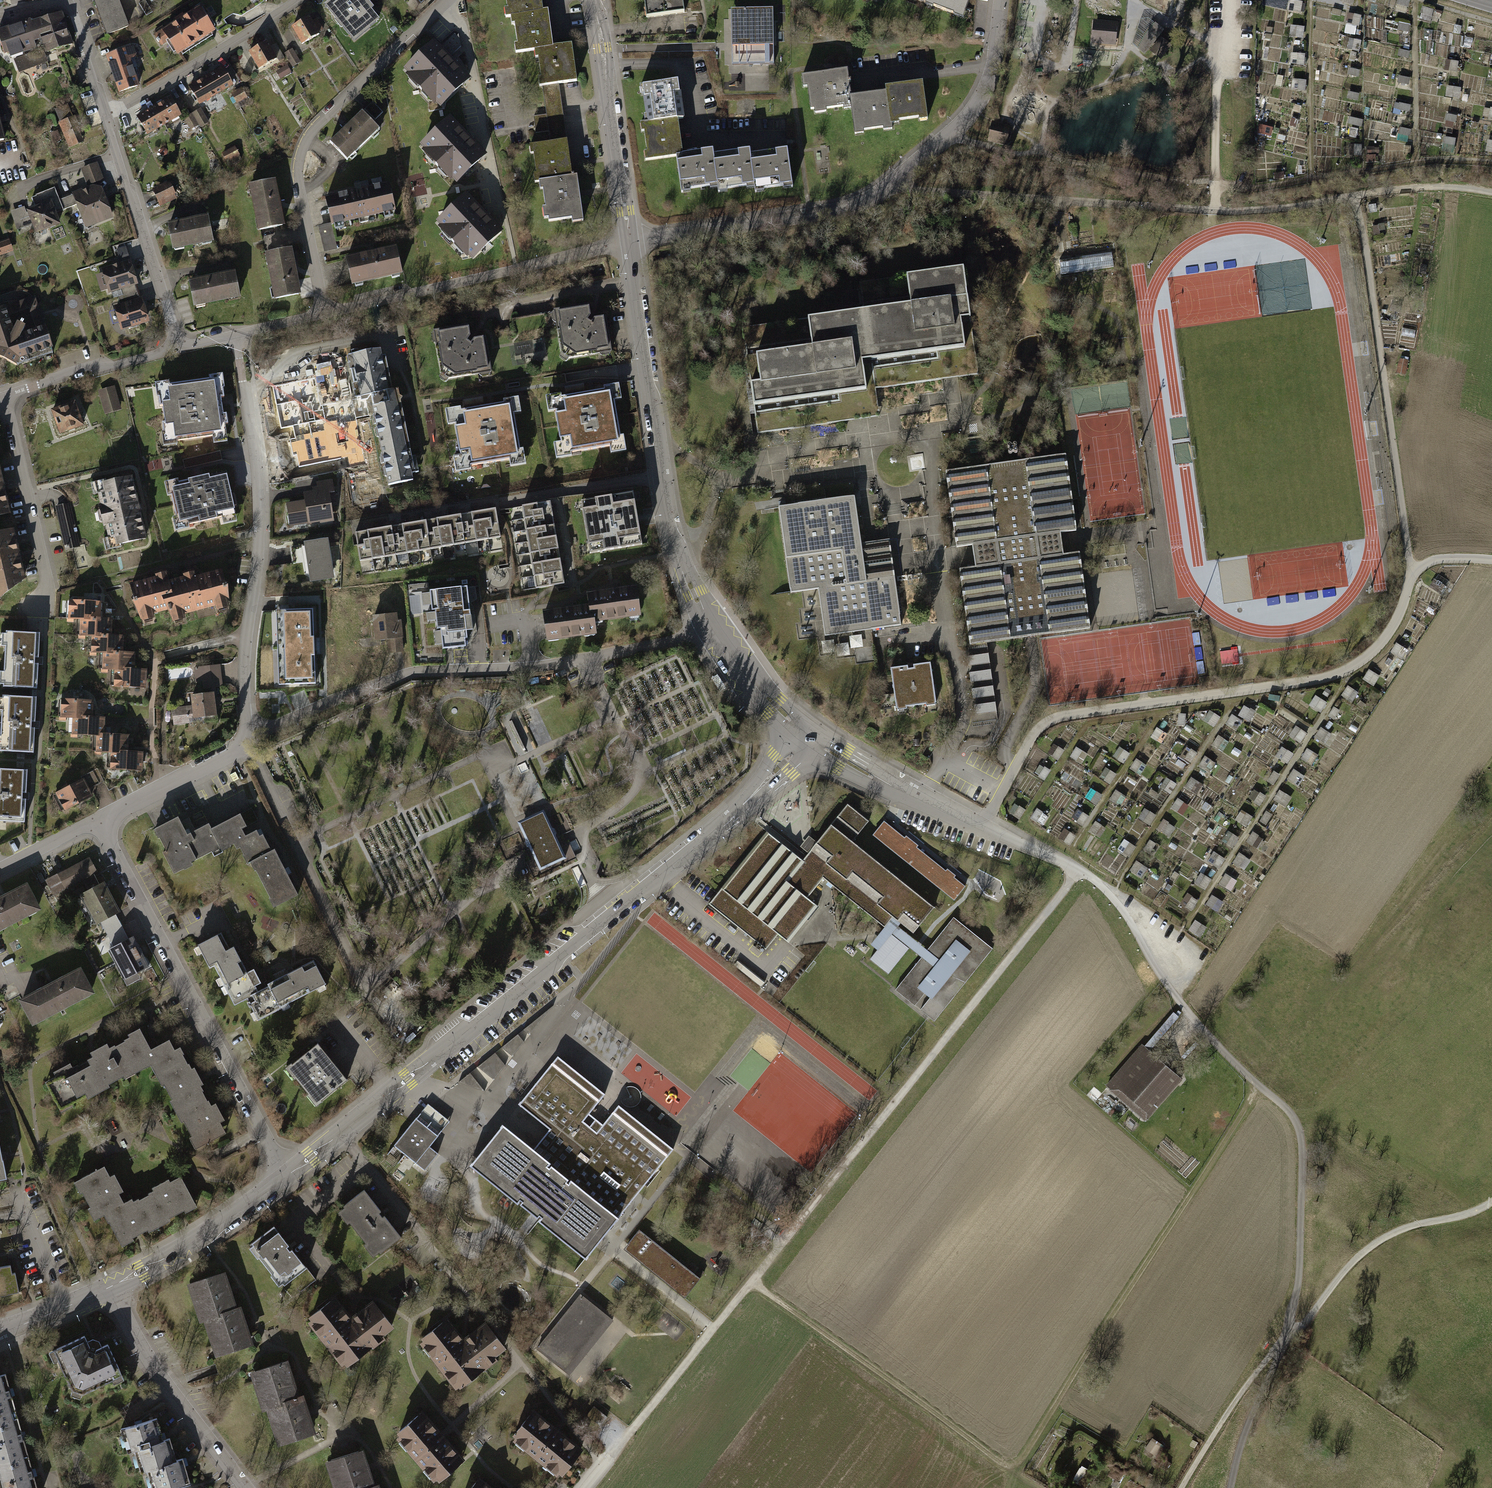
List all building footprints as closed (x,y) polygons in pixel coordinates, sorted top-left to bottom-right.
[(92,2),(104,36),(125,28),(116,0),(97,0),(92,2)] [(324,6),(351,38),(360,31),(363,34),(380,20),(371,10),(373,8),(367,0),(331,0),(324,6)] [(509,17),(514,16),(543,12),(542,0),(506,0),(509,17)] [(647,2),(664,2),(665,19),(678,19),(678,0),(647,0),(647,2)] [(914,1),(969,17),(974,0),(914,0),(914,1)] [(1398,9),(1408,11),(1411,1),(1406,0),(1401,0),(1398,9)] [(1290,1),(1290,12),(1303,13),(1304,2),(1290,1)] [(198,8),(164,31),(179,54),(180,53),(213,31),(198,8)] [(1422,20),(1433,22),(1435,9),(1424,8),(1422,20)] [(773,9),(731,9),(732,65),(774,64),(773,9)] [(543,12),(514,16),(519,53),(537,50),(553,48),(548,11),(543,12)] [(61,13),(36,21),(41,34),(47,52),(72,44),(61,13)] [(1362,25),(1363,15),(1349,15),(1348,25),(1362,25)] [(1134,49),(1152,23),(1145,18),(1138,18),(1130,45),(1134,49)] [(310,19),(293,28),(302,44),(318,34),(317,31),(322,29),(316,19),(311,22),(310,19)] [(1091,20),(1088,43),(1113,46),(1116,22),(1091,20)] [(36,21),(28,24),(28,22),(0,31),(0,40),(5,53),(20,48),(21,51),(35,46),(33,41),(39,39),(38,35),(41,34),(36,21)] [(1163,32),(1152,23),(1134,49),(1143,54),(1147,52),(1159,60),(1168,50),(1162,45),(1165,42),(1159,37),(1163,32)] [(1410,33),(1411,26),(1402,24),(1400,31),(1410,33)] [(1292,27),(1292,38),(1305,39),(1306,28),(1292,27)] [(435,39),(404,68),(440,107),(471,78),(435,39)] [(553,48),(537,50),(542,87),(558,85),(577,82),(572,45),(553,48)] [(133,46),(107,55),(120,91),(139,85),(129,58),(136,56),(133,46)] [(265,46),(249,54),(257,70),(273,61),(265,46)] [(293,49),(285,54),(294,69),(302,64),(293,49)] [(46,61),(42,50),(16,60),(19,68),(25,66),(26,69),(46,61)] [(1293,55),(1292,64),(1306,64),(1306,55),(1293,55)] [(1448,69),(1459,71),(1460,63),(1450,61),(1448,69)] [(282,80),(293,73),(288,66),(278,73),(282,80)] [(197,80),(187,85),(196,103),(231,85),(222,67),(197,80)] [(846,68),(801,73),(803,87),(808,86),(811,108),(814,108),(815,114),(827,112),(826,107),(845,104),(845,109),(853,108),(851,95),(849,80),(847,80),(846,68)] [(888,90),(892,124),(901,123),(901,118),(919,115),(919,120),(929,119),(924,79),(887,84),(888,90)] [(558,85),(542,87),(547,115),(549,132),(551,144),(567,142),(558,85)] [(674,85),(638,89),(642,124),(638,124),(642,163),(678,160),(681,193),(718,189),(718,187),(753,183),(753,180),(790,176),(787,148),(767,150),(748,152),(748,150),(727,152),(710,154),(710,151),(694,152),(678,154),(677,138),(675,121),(678,120),(676,101),(674,85)] [(1462,98),(1462,88),(1443,87),(1443,98),(1462,98)] [(888,90),(851,95),(853,108),(856,134),(865,133),(864,129),(883,127),(883,130),(893,129),(892,124),(888,90)] [(140,112),(133,116),(146,137),(179,118),(166,96),(157,101),(140,112)] [(372,103),(365,110),(376,120),(383,112),(372,103)] [(1396,104),(1395,111),(1412,112),(1413,105),(1396,104)] [(202,112),(186,122),(196,137),(212,126),(202,112)] [(363,113),(331,143),(347,160),(379,129),(363,113)] [(549,132),(547,115),(534,117),(536,133),(549,132)] [(1457,128),(1458,115),(1448,115),(1447,128),(1457,128)] [(489,156),(452,116),(421,145),(458,185),(489,156)] [(68,120),(59,123),(64,135),(73,132),(68,120)] [(1007,126),(989,122),(985,140),(1003,144),(1007,126)] [(1273,137),(1274,129),(1261,127),(1260,135),(1273,137)] [(1411,138),(1413,132),(1404,129),(1402,135),(1411,138)] [(1445,152),(1456,152),(1456,139),(1446,139),(1445,152)] [(551,144),(532,147),(538,183),(542,183),(572,179),(567,142),(551,144)] [(237,150),(223,157),(228,168),(242,161),(237,150)] [(94,164),(78,170),(88,195),(73,201),(83,228),(107,218),(96,191),(103,188),(94,164)] [(572,179),(542,183),(548,219),(566,217),(582,214),(577,178),(572,179)] [(273,181),(251,185),(259,228),(282,224),(273,181)] [(170,184),(155,191),(160,203),(176,195),(170,184)] [(390,185),(325,199),(331,224),(395,210),(390,185)] [(34,208),(24,212),(34,236),(58,226),(53,214),(61,211),(52,189),(30,198),(34,208)] [(505,231),(468,193),(436,224),(474,262),(505,231)] [(208,218),(169,226),(173,249),(213,241),(208,218)] [(396,249),(347,260),(352,284),(402,273),(396,249)] [(290,250),(267,255),(276,299),(298,294),(290,250)] [(1112,254),(1061,261),(1062,273),(1114,266),(1112,254)] [(129,262),(102,270),(109,292),(136,284),(129,262)] [(743,328),(757,433),(843,421),(841,411),(871,407),(870,398),(877,397),(876,388),(978,374),(963,269),(860,283),(864,311),(743,328)] [(236,274),(190,282),(194,306),(240,297),(236,274)] [(149,321),(142,299),(116,307),(123,329),(149,321)] [(588,304),(554,310),(563,359),(611,351),(606,317),(594,319),(591,323),(588,320),(590,317),(588,304)] [(0,308),(0,357),(16,364),(18,359),(53,349),(46,326),(22,334),(26,326),(18,322),(14,330),(6,306),(0,308)] [(468,325),(434,331),(443,380),(491,372),(485,338),(474,340),(471,344),(468,342),(470,338),(468,325)] [(376,352),(344,360),(355,402),(365,399),(388,490),(419,482),(396,391),(386,394),(376,352)] [(173,382),(154,385),(164,449),(183,446),(182,440),(212,435),(213,446),(230,443),(223,398),(228,398),(225,375),(209,377),(209,381),(174,387),(173,382)] [(114,386),(98,390),(105,414),(121,410),(114,386)] [(564,396),(549,398),(552,413),(559,412),(565,444),(556,445),(559,460),(575,457),(574,453),(614,446),(615,454),(629,452),(626,437),(623,438),(617,402),(625,400),(623,386),(607,389),(608,391),(565,399),(564,396)] [(463,410),(446,412),(449,426),(458,425),(463,458),(457,459),(459,474),(474,471),(474,467),(513,461),(514,468),(528,466),(526,451),(522,451),(516,415),(524,414),(521,399),(506,402),(507,406),(464,413),(463,410)] [(75,403),(51,410),(58,432),(82,425),(75,403)] [(307,420),(282,424),(287,449),(311,445),(307,420)] [(960,569),(970,645),(1090,628),(1079,552),(1063,554),(1060,532),(1076,530),(1065,454),(946,471),(957,547),(972,545),(975,566),(960,569)] [(10,513),(0,473),(0,516),(10,513)] [(128,475),(91,485),(110,550),(146,540),(128,475)] [(180,479),(165,483),(168,499),(172,498),(176,518),(173,518),(177,534),(192,530),(192,527),(224,520),(225,525),(239,522),(229,475),(181,485),(180,479)] [(305,501),(287,504),(290,528),(334,522),(332,503),(337,502),(334,480),(317,482),(318,488),(313,488),(314,491),(304,493),(305,501)] [(633,492),(581,501),(590,554),(642,545),(633,492)] [(855,496),(779,507),(791,593),(818,589),(825,635),(901,625),(889,540),(861,543),(855,496)] [(552,513),(550,501),(522,506),(524,518),(552,513)] [(496,508),(484,511),(488,539),(501,537),(496,508)] [(484,511),(472,513),(477,541),(488,539),(484,511)] [(472,513),(460,515),(465,543),(477,541),(472,513)] [(554,524),(552,513),(524,518),(526,529),(554,524)] [(460,515),(449,517),(454,545),(465,543),(460,515)] [(449,517),(437,519),(442,547),(454,545),(449,517)] [(437,519),(426,521),(431,549),(442,547),(437,519)] [(426,521),(414,523),(419,551),(431,549),(426,521)] [(414,523),(402,525),(407,553),(419,551),(414,523)] [(556,536),(554,524),(526,529),(528,541),(556,536)] [(402,525),(391,527),(396,555),(407,553),(402,525)] [(391,527),(379,529),(384,557),(396,555),(391,527)] [(379,529),(367,531),(372,559),(384,557),(379,529)] [(12,530),(0,533),(0,600),(24,581),(12,530)] [(367,531),(355,533),(360,561),(372,559),(367,531)] [(558,547),(556,536),(528,541),(530,552),(558,547)] [(326,541),(307,544),(313,579),(331,576),(326,541)] [(560,559),(558,547),(530,552),(532,564),(560,559)] [(562,571),(560,559),(532,564),(534,576),(562,571)] [(564,583),(562,571),(534,576),(536,588),(564,583)] [(162,579),(128,588),(136,618),(161,612),(163,619),(230,601),(223,576),(193,584),(191,578),(163,585),(162,579)] [(468,586),(430,591),(432,611),(435,610),(437,629),(440,628),(443,648),(466,645),(465,639),(468,638),(465,616),(471,615),(468,586)] [(563,614),(541,617),(545,642),(591,635),(589,620),(635,613),(631,589),(608,592),(585,596),(587,610),(563,614)] [(98,604),(68,604),(68,624),(78,624),(78,640),(91,640),(91,656),(103,656),(103,673),(111,674),(111,683),(124,684),(124,692),(144,692),(145,672),(132,672),(132,654),(119,654),(119,634),(108,633),(108,619),(97,619),(98,604)] [(313,609),(284,610),(287,685),(316,684),(313,609)] [(395,613),(375,615),(377,640),(391,639),(392,652),(403,651),(400,621),(396,622),(395,613)] [(38,689),(40,634),(7,632),(4,687),(38,689)] [(1221,651),(1222,664),(1240,663),(1239,650),(1221,651)] [(987,654),(967,656),(968,666),(989,663),(987,654)] [(931,662),(891,668),(897,710),(936,704),(931,662)] [(219,666),(191,670),(192,683),(201,683),(200,688),(206,688),(207,695),(214,695),(214,689),(221,687),(219,666)] [(989,670),(969,672),(971,682),(991,679),(989,670)] [(1365,681),(1375,687),(1381,677),(1370,671),(1365,681)] [(991,686),(971,688),(972,698),(993,695),(991,686)] [(1350,687),(1343,697),(1354,704),(1360,694),(1350,687)] [(213,695),(201,698),(189,698),(190,707),(169,710),(171,726),(192,724),(192,722),(204,722),(215,719),(213,695)] [(2,696),(0,747),(0,752),(33,753),(36,697),(2,696)] [(1316,696),(1310,706),(1322,714),(1329,704),(1316,696)] [(91,701),(62,700),(61,720),(75,721),(75,740),(96,740),(95,760),(113,760),(113,772),(141,773),(141,753),(126,753),(126,736),(106,735),(106,719),(91,718),(91,701)] [(994,702),(973,705),(975,714),(995,712),(994,702)] [(1244,706),(1239,718),(1252,723),(1257,712),(1244,706)] [(1211,712),(1205,722),(1216,728),(1222,718),(1211,712)] [(1304,744),(1309,733),(1296,727),(1291,739),(1304,744)] [(1317,739),(1327,745),(1333,736),(1323,729),(1317,739)] [(1054,745),(1049,756),(1061,761),(1065,750),(1054,745)] [(1289,766),(1296,756),(1283,747),(1276,758),(1289,766)] [(1077,748),(1071,758),(1083,765),(1089,755),(1077,748)] [(1127,764),(1131,753),(1120,749),(1115,759),(1127,764)] [(1309,750),(1302,761),(1314,767),(1320,756),(1309,750)] [(1131,770),(1141,777),(1148,766),(1138,760),(1131,770)] [(1047,780),(1051,771),(1041,767),(1037,776),(1047,780)] [(28,770),(0,769),(0,822),(25,824),(28,770)] [(1104,769),(1101,780),(1115,784),(1118,773),(1104,769)] [(1294,770),(1289,782),(1302,787),(1307,776),(1294,770)] [(1269,783),(1275,786),(1281,777),(1275,773),(1269,783)] [(1163,775),(1156,785),(1172,795),(1179,786),(1163,775)] [(1193,778),(1186,787),(1198,796),(1204,787),(1193,778)] [(82,780),(55,794),(64,810),(91,796),(82,780)] [(1092,789),(1086,799),(1098,806),(1104,797),(1092,789)] [(1122,806),(1127,797),(1117,791),(1112,800),(1122,806)] [(1250,800),(1262,807),(1267,798),(1256,791),(1250,800)] [(1282,791),(1275,801),(1287,809),(1294,799),(1282,791)] [(1179,800),(1173,810),(1185,817),(1191,807),(1179,800)] [(913,933),(934,907),(853,841),(869,821),(848,803),(817,842),(812,839),(804,849),(809,853),(803,860),(767,831),(709,904),(766,949),(778,934),(788,942),(818,905),(806,896),(821,876),(884,927),(871,944),(878,949),(870,959),(888,973),(910,946),(922,956),(895,990),(934,1021),(992,949),(953,917),(926,950),(896,926),(900,922),(913,933)] [(542,809),(519,820),(540,864),(563,853),(542,809)] [(1138,841),(1150,825),(1152,827),(1158,817),(1146,809),(1128,834),(1138,841)] [(175,817),(152,829),(175,872),(189,864),(188,861),(206,852),(208,855),(236,841),(271,907),(294,895),(282,872),(259,829),(255,831),(252,826),(244,811),(208,830),(205,824),(192,831),(185,835),(175,817)] [(1043,825),(1048,817),(1038,811),(1033,820),(1043,825)] [(1243,811),(1236,821),(1248,828),(1254,819),(1243,811)] [(1074,821),(1084,827),(1090,818),(1079,812),(1074,821)] [(1171,838),(1177,829),(1165,820),(1158,829),(1171,838)] [(1092,831),(1101,837),(1107,829),(1097,823),(1092,831)] [(1235,849),(1241,839),(1224,830),(1218,840),(1235,849)] [(1248,844),(1260,850),(1265,839),(1253,834),(1248,844)] [(1126,840),(1119,851),(1131,858),(1138,848),(1126,840)] [(92,854),(44,878),(53,895),(83,880),(88,888),(81,892),(97,923),(121,911),(104,879),(99,881),(95,872),(100,870),(92,854)] [(1215,854),(1210,863),(1222,869),(1227,860),(1215,854)] [(1235,865),(1247,871),(1252,860),(1240,854),(1235,865)] [(1138,863),(1133,872),(1144,878),(1149,869),(1138,863)] [(1202,874),(1196,885),(1207,891),(1213,880),(1202,874)] [(1234,892),(1238,880),(1225,875),(1221,887),(1234,892)] [(0,893),(0,928),(43,905),(28,878),(0,893)] [(1186,896),(1183,908),(1197,911),(1200,899),(1186,896)] [(1214,896),(1207,906),(1219,914),(1226,904),(1214,896)] [(1197,922),(1191,932),(1203,939),(1209,929),(1197,922)] [(221,929),(198,942),(219,980),(242,967),(221,929)] [(132,935),(111,946),(125,974),(146,963),(132,935)] [(325,981),(312,957),(270,979),(283,1004),(325,981)] [(738,960),(734,964),(761,986),(765,981),(738,960)] [(259,971),(254,962),(242,967),(231,974),(250,1010),(260,1005),(268,1020),(286,1011),(283,1004),(270,979),(264,968),(259,971)] [(78,967),(17,997),(31,1024),(92,994),(78,967)] [(524,1030),(530,1035),(553,1005),(524,1030)] [(1174,1012),(1169,1017),(1174,1022),(1179,1017),(1174,1012)] [(194,1146),(225,1130),(220,1120),(224,1118),(219,1110),(215,1101),(211,1103),(200,1083),(202,1082),(199,1076),(193,1065),(191,1066),(180,1045),(175,1048),(169,1037),(155,1045),(151,1047),(140,1026),(128,1032),(129,1035),(109,1045),(107,1040),(98,1045),(89,1049),(92,1054),(72,1064),(70,1060),(62,1065),(52,1070),(54,1074),(45,1079),(61,1109),(150,1062),(161,1083),(164,1081),(172,1097),(169,1098),(181,1120),(183,1119),(191,1134),(189,1135),(194,1146)] [(524,1042),(517,1034),(502,1047),(513,1056),(524,1042)] [(317,1043),(285,1068),(315,1105),(347,1079),(317,1043)] [(1141,1046),(1109,1086),(1149,1118),(1181,1078),(1141,1046)] [(477,1067),(494,1080),(505,1065),(495,1052),(477,1067)] [(638,1193),(672,1150),(617,1106),(596,1132),(590,1127),(582,1121),(587,1114),(588,1115),(604,1095),(556,1057),(519,1104),(550,1129),(541,1139),(534,1149),(502,1124),(469,1165),(534,1217),(539,1220),(586,1258),(619,1218),(617,1216),(636,1191),(638,1193)] [(485,1091),(469,1073),(459,1082),(485,1091)] [(428,1103),(394,1145),(425,1169),(438,1153),(429,1146),(450,1121),(428,1103)] [(103,1165),(73,1182),(79,1193),(81,1192),(86,1200),(90,1208),(88,1209),(93,1220),(103,1214),(108,1222),(109,1222),(122,1246),(133,1240),(132,1237),(136,1235),(147,1229),(148,1232),(171,1220),(170,1218),(178,1213),(184,1210),(185,1212),(197,1206),(181,1176),(170,1181),(169,1179),(151,1188),(153,1190),(148,1193),(149,1194),(139,1199),(138,1198),(133,1201),(132,1198),(123,1203),(118,1193),(123,1191),(114,1173),(109,1176),(103,1165)] [(363,1189),(338,1209),(376,1257),(401,1237),(363,1189)] [(274,1227),(250,1245),(282,1286),(306,1268),(274,1227)] [(700,1278),(639,1229),(624,1249),(685,1297),(700,1278)] [(19,1291),(15,1272),(12,1273),(10,1265),(0,1266),(0,1295),(19,1291)] [(222,1272),(189,1283),(202,1320),(205,1319),(217,1355),(251,1344),(239,1308),(235,1309),(222,1272)] [(549,1334),(537,1348),(568,1373),(611,1319),(580,1294),(569,1308),(572,1311),(551,1336),(549,1334)] [(338,1300),(310,1320),(344,1367),(391,1333),(372,1306),(352,1320),(338,1300)] [(451,1322),(423,1343),(457,1390),(505,1356),(485,1328),(466,1342),(451,1322)] [(85,1338),(55,1352),(72,1390),(82,1394),(122,1376),(108,1345),(96,1351),(90,1348),(85,1338)] [(285,1360),(251,1372),(265,1412),(269,1411),(281,1447),(316,1435),(303,1396),(298,1397),(285,1360)] [(0,1375),(0,1487),(37,1487),(5,1374),(0,1375)] [(601,1425),(607,1416),(594,1407),(587,1415),(601,1425)] [(422,1410),(394,1435),(438,1484),(466,1460),(422,1410)] [(535,1411),(513,1439),(560,1477),(582,1449),(535,1411)] [(121,1428),(128,1452),(134,1450),(141,1472),(147,1470),(153,1487),(166,1487),(169,1487),(174,1486),(190,1481),(184,1463),(183,1458),(176,1460),(170,1438),(163,1440),(162,1436),(157,1418),(129,1426),(121,1428)] [(1152,1440),(1146,1454),(1159,1460),(1165,1446),(1152,1440)] [(325,1460),(334,1487),(379,1487),(377,1483),(372,1485),(359,1448),(325,1460)] [(470,1487),(490,1487),(478,1478),(470,1487)]
